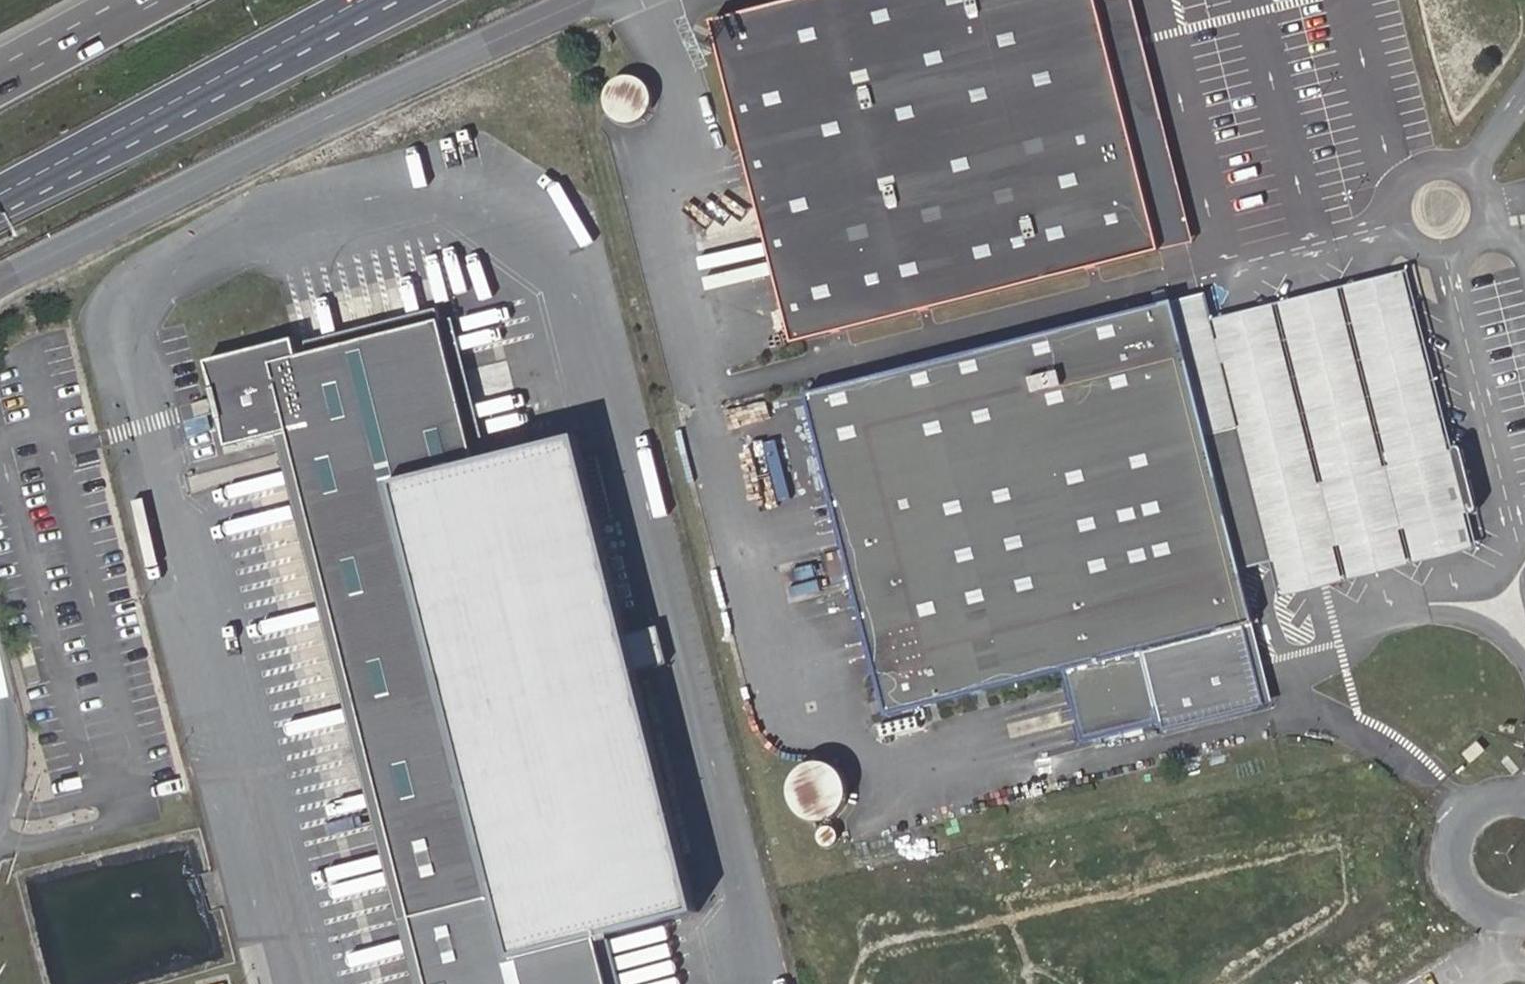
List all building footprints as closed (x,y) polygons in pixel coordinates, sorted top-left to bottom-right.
[(712,23),(795,344),(1160,252),(1127,126),(1139,123),(1144,114),(1114,0),(804,0),(712,23)] [(1197,264),(1186,221),(1378,172),(1334,0),(1114,0),(1144,114),(1139,123),(1127,126),(1160,252),(1165,272),(1197,264)] [(605,102),(606,108),(609,114),(614,119),(620,122),(627,124),(633,124),(640,121),(645,117),(649,112),(652,106),(652,99),(651,92),(648,86),(643,82),(637,78),(631,77),(624,77),(618,79),(612,83),(608,89),(605,95),(605,102)] [(1197,264),(1165,272),(1173,302),(1207,437),(1219,434),(1227,439),(1258,559),(1252,568),(1275,563),(1283,594),(1324,585),(1474,549),(1403,273),(1211,320),(1197,264)] [(1207,437),(1173,302),(807,397),(887,717),(1064,673),(1082,743),(1162,724),(1143,653),(1255,624),(1241,570),(1252,568),(1258,559),(1227,439),(1219,434),(1207,437)] [(416,924),(432,983),(613,983),(604,951),(704,924),(658,749),(688,741),(660,636),(630,644),(577,444),(476,471),(439,333),(299,365),(296,353),(210,374),(233,459),(291,447),(331,595),(416,924)] [(790,781),(788,788),(788,795),(790,802),(793,809),(797,814),(803,818),(810,821),(817,822),(824,821),(830,819),(836,815),(841,810),(845,804),(846,797),(847,790),(845,783),(842,777),(837,771),(832,767),(825,764),(818,763),(811,764),(805,766),(799,770),(794,775),(790,781)]
